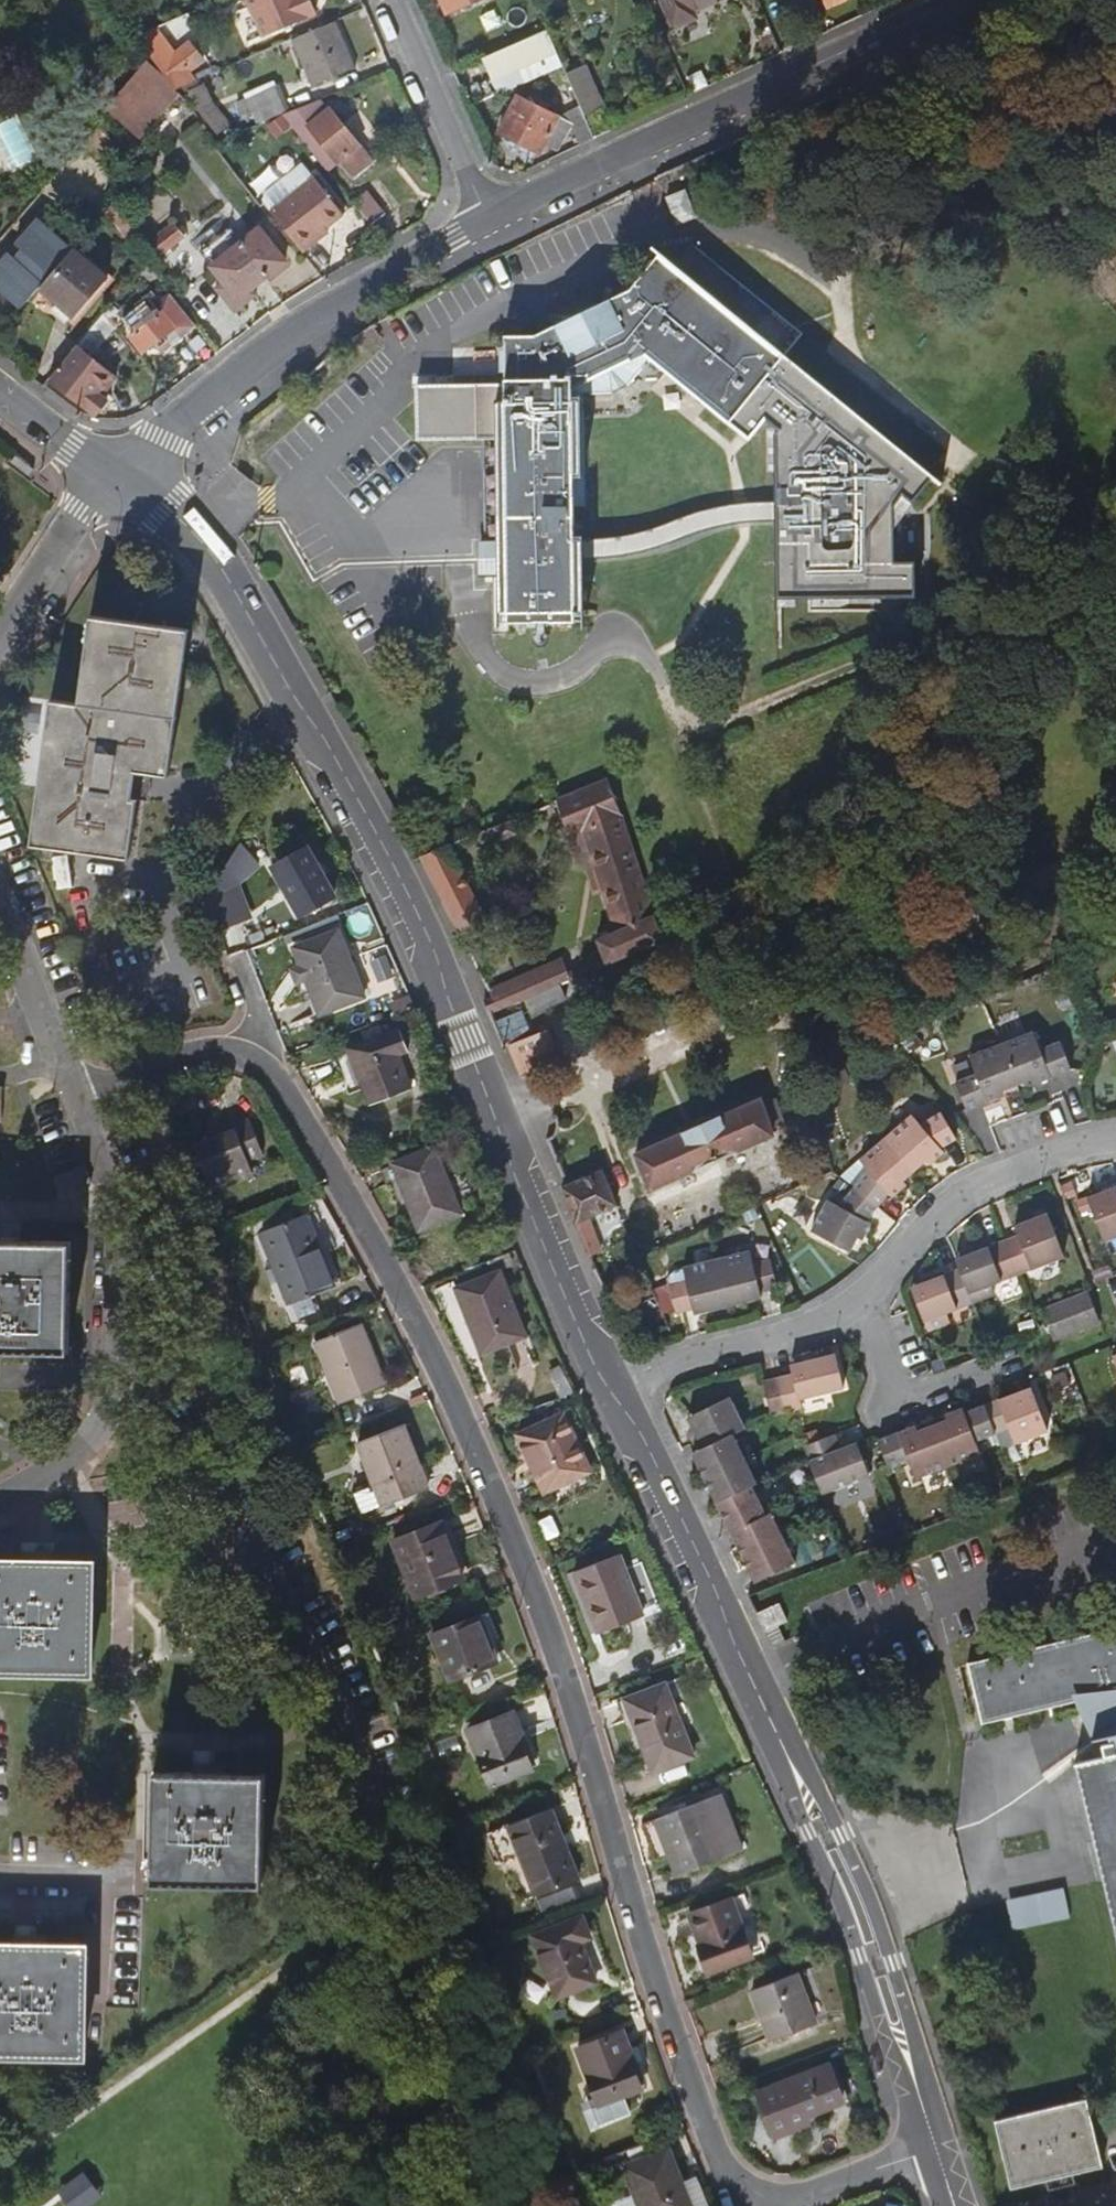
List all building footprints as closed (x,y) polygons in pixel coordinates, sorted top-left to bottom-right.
[(261,40),(315,16),(308,0),(302,0),(300,1),(299,0),(244,0),(261,40)] [(448,13),(479,0),(442,0),(448,13)] [(667,16),(672,26),(673,29),(695,21),(692,13),(722,0),(661,0),(667,16)] [(852,0),(824,0),(828,10),(852,0)] [(672,26),(667,16),(654,23),(658,33),(672,26)] [(171,45),(185,38),(176,19),(161,25),(171,45)] [(356,73),(336,26),(288,47),(308,94),(356,73)] [(158,32),(137,41),(152,60),(179,94),(186,91),(197,86),(200,85),(191,74),(195,70),(185,58),(180,61),(158,32)] [(546,32),(483,60),(490,77),(554,49),(546,32)] [(152,60),(146,66),(106,109),(140,140),(180,95),(179,94),(152,60)] [(603,113),(598,99),(585,70),(567,79),(579,107),(580,110),(586,121),(603,113)] [(197,86),(186,91),(202,115),(221,139),(230,132),(214,110),(209,97),(210,95),(204,89),(201,91),(197,86)] [(283,119),(285,118),(275,92),(247,103),(254,120),(258,130),(283,119)] [(573,124),(583,147),(594,142),(592,135),(586,121),(580,110),(559,119),(515,101),(500,141),(540,156),(545,145),(561,152),(573,124)] [(254,120),(247,103),(238,107),(244,124),(254,120)] [(331,115),(322,103),(285,118),(331,176),(341,167),(313,131),(331,115)] [(374,169),(331,115),(313,131),(341,167),(354,183),(374,169)] [(292,132),(283,119),(266,133),(274,145),(292,132)] [(0,129),(0,150),(12,174),(35,162),(15,122),(0,129)] [(277,220),(309,262),(324,250),(322,247),(332,239),(349,226),(320,186),(318,187),(306,172),(268,202),(267,207),(277,220)] [(352,203),(372,228),(383,219),(364,194),(352,203)] [(690,223),(679,196),(661,203),(672,230),(690,223)] [(110,218),(129,241),(143,229),(124,206),(110,218)] [(40,222),(16,250),(20,253),(15,258),(12,255),(0,268),(0,293),(22,312),(42,288),(74,251),(40,222)] [(175,226),(153,243),(164,257),(165,256),(173,250),(186,239),(175,226)] [(272,230),(221,261),(231,277),(221,283),(232,302),(294,264),(272,230)] [(322,247),(324,250),(334,242),(332,239),(322,247)] [(20,253),(16,250),(12,255),(15,258),(20,253)] [(177,256),(173,250),(165,256),(169,262),(177,256)] [(74,251),(42,288),(78,319),(110,283),(75,251),(74,251)] [(777,359),(757,343),(743,331),(732,323),(731,322),(715,309),(704,300),(689,288),(676,278),(659,264),(645,252),(615,289),(563,319),(532,339),(499,340),(499,389),(450,389),(450,381),(414,381),(416,446),(502,446),(504,539),(505,574),(506,620),(575,618),(573,556),(573,540),(572,510),(583,510),(579,392),(587,392),(587,396),(609,396),(625,391),(638,374),(634,370),(646,356),(665,371),(680,383),(693,394),(707,405),(728,422),(777,359)] [(659,264),(676,278),(679,274),(662,261),(659,264)] [(689,288),(704,300),(707,297),(692,284),(689,288)] [(178,328),(191,317),(170,291),(158,302),(163,308),(155,314),(142,298),(127,311),(119,304),(108,317),(119,332),(126,324),(131,332),(129,335),(142,350),(175,324),(178,328)] [(731,322),(728,313),(718,306),(715,309),(731,322)] [(78,352),(52,382),(97,418),(108,404),(104,401),(99,396),(112,379),(91,363),(119,332),(108,317),(78,352)] [(743,331),(757,343),(760,339),(745,328),(743,331)] [(935,485),(777,359),(728,422),(756,443),(773,418),(785,428),(783,503),(783,517),(782,590),(919,590),(919,563),(903,563),(901,529),(935,485)] [(680,383),(665,371),(663,374),(677,387),(680,383)] [(707,405),(693,394),(690,397),(704,408),(707,405)] [(620,539),(573,540),(573,556),(611,556),(652,549),(683,537),(720,524),(751,520),(783,517),(783,503),(761,503),(718,509),(670,523),(620,539)] [(505,574),(504,539),(476,539),(476,575),(505,574)] [(97,706),(62,702),(45,845),(130,855),(142,769),(168,772),(185,628),(108,617),(97,706)] [(576,961),(582,975),(658,940),(603,782),(553,803),(574,861),(588,856),(611,918),(599,923),(604,935),(593,940),(598,951),(576,961)] [(510,821),(490,829),(496,841),(516,833),(510,821)] [(244,847),(223,880),(207,903),(217,932),(218,935),(246,924),(248,923),(238,895),(264,872),(244,847)] [(447,847),(420,859),(457,932),(484,916),(457,867),(447,847)] [(309,852),(274,872),(300,921),(334,902),(309,852)] [(246,924),(218,935),(227,961),(246,954),(256,950),(246,924)] [(340,935),(294,951),(319,1018),(363,1002),(340,935)] [(503,1049),(507,1046),(513,1044),(500,1012),(519,1003),(525,1000),(561,984),(567,982),(557,961),(489,995),(490,998),(483,1001),(503,1049)] [(561,984),(525,1000),(532,1016),(567,1001),(561,984)] [(394,1023),(414,1016),(408,1001),(389,1009),(394,1023)] [(519,1003),(500,1012),(513,1044),(533,1037),(519,1003)] [(1013,1015),(999,1022),(1004,1035),(1019,1029),(1013,1015)] [(513,1044),(507,1046),(519,1077),(554,1062),(542,1033),(533,1037),(513,1044)] [(915,1034),(900,1041),(911,1055),(924,1043),(915,1034)] [(1031,1034),(1003,1045),(1018,1085),(1033,1078),(1036,1083),(1069,1070),(1059,1043),(1037,1051),(1031,1034)] [(365,1039),(368,1048),(381,1044),(377,1035),(365,1039)] [(349,1056),(348,1056),(368,1109),(410,1094),(397,1060),(404,1058),(397,1038),(381,1044),(368,1048),(365,1050),(349,1056)] [(345,1046),(349,1056),(365,1050),(361,1039),(345,1046)] [(1018,1085),(1003,1045),(968,1059),(975,1075),(956,1083),(967,1111),(1000,1098),(999,1093),(1018,1085)] [(762,1112),(772,1139),(786,1133),(775,1106),(762,1112)] [(774,1144),(772,1139),(762,1112),(760,1107),(634,1160),(649,1197),(774,1144)] [(912,1116),(886,1140),(914,1172),(929,1159),(932,1163),(943,1155),(940,1150),(956,1141),(941,1113),(921,1125),(912,1116)] [(209,1142),(191,1150),(209,1194),(250,1178),(245,1163),(260,1156),(247,1121),(208,1137),(209,1142)] [(914,1172),(886,1140),(861,1162),(869,1171),(854,1189),(877,1208),(888,1195),(892,1199),(902,1190),(898,1186),(914,1172)] [(433,1154),(391,1169),(417,1237),(458,1223),(433,1154)] [(79,1167),(59,1174),(63,1187),(84,1181),(79,1167)] [(560,1190),(583,1246),(592,1242),(585,1222),(615,1210),(600,1174),(565,1188),(560,1190)] [(1089,1199),(1106,1244),(1115,1240),(1115,1188),(1089,1199)] [(877,1208),(854,1189),(838,1209),(827,1204),(812,1235),(850,1253),(859,1234),(864,1236),(870,1225),(866,1222),(877,1208)] [(1018,1236),(1005,1241),(1018,1274),(1064,1256),(1048,1214),(1015,1227),(1018,1236)] [(303,1219),(260,1235),(287,1306),(333,1289),(318,1247),(314,1249),(303,1219)] [(67,1238),(67,1230),(0,1228),(0,1236),(67,1238)] [(1018,1274),(1005,1241),(955,1261),(960,1270),(972,1304),(994,1295),(991,1286),(1018,1274)] [(749,1253),(714,1262),(726,1308),(761,1299),(760,1293),(777,1289),(769,1259),(752,1264),(749,1253)] [(0,1254),(0,1361),(68,1361),(70,1254),(0,1254)] [(726,1308),(714,1262),(681,1271),(683,1282),(668,1286),(676,1315),(692,1312),(693,1316),(726,1308)] [(972,1304),(960,1270),(911,1288),(929,1332),(950,1322),(948,1314),(972,1304)] [(683,1282),(681,1271),(672,1273),(666,1279),(668,1286),(683,1282)] [(501,1275),(456,1292),(467,1325),(471,1324),(482,1355),(524,1340),(501,1275)] [(1089,1293),(1044,1311),(1056,1341),(1101,1324),(1089,1293)] [(362,1325),(317,1341),(341,1403),(385,1388),(362,1325)] [(791,1374),(778,1378),(787,1412),(800,1408),(799,1400),(843,1387),(834,1353),(789,1366),(791,1374)] [(1071,1387),(1065,1373),(1051,1378),(1057,1392),(1071,1387)] [(787,1412),(778,1378),(763,1382),(772,1416),(787,1412)] [(1033,1389),(985,1407),(996,1434),(1010,1429),(1014,1441),(1015,1444),(1049,1431),(1033,1389)] [(693,1453),(732,1434),(743,1429),(726,1391),(685,1410),(696,1434),(687,1439),(693,1453)] [(950,1420),(933,1426),(948,1466),(979,1455),(974,1442),(996,1434),(985,1407),(964,1415),(962,1410),(949,1415),(950,1420)] [(561,1415),(516,1435),(542,1492),(587,1472),(561,1415)] [(948,1466),(933,1426),(913,1434),(911,1429),(879,1441),(890,1469),(912,1460),(918,1477),(948,1466)] [(801,1435),(806,1447),(822,1440),(816,1428),(801,1435)] [(427,1493),(425,1488),(418,1469),(404,1429),(360,1444),(375,1487),(356,1495),(363,1516),(427,1493)] [(1014,1441),(1010,1429),(996,1434),(1001,1447),(1014,1441)] [(743,1458),(732,1434),(693,1453),(705,1478),(743,1458)] [(836,1435),(805,1448),(823,1495),(871,1477),(861,1449),(844,1455),(836,1435)] [(755,1483),(743,1458),(705,1478),(717,1503),(753,1485),(755,1483)] [(418,1469),(425,1488),(432,1485),(425,1466),(418,1469)] [(766,1516),(753,1485),(717,1503),(731,1531),(766,1516)] [(770,1514),(766,1516),(731,1531),(743,1556),(781,1538),(770,1514)] [(439,1530),(395,1547),(416,1605),(460,1587),(439,1530)] [(793,1564),(781,1538),(743,1556),(755,1582),(793,1564)] [(618,1550),(572,1567),(596,1630),(640,1613),(618,1550)] [(0,1574),(0,1680),(88,1681),(91,1575),(0,1574)] [(778,1597),(756,1607),(772,1642),(784,1637),(777,1620),(786,1615),(778,1597)] [(486,1616),(478,1619),(496,1667),(503,1664),(486,1616)] [(496,1667),(478,1619),(432,1636),(451,1683),(496,1667)] [(971,1666),(977,1690),(981,1705),(986,1723),(1101,1696),(1114,1754),(1077,1764),(1115,1920),(1115,1631),(971,1666)] [(663,1684),(624,1697),(652,1772),(691,1757),(663,1684)] [(512,1712),(469,1730),(490,1786),(531,1770),(517,1733),(520,1732),(512,1712)] [(263,1781),(157,1783),(157,1890),(263,1891),(263,1781)] [(715,1791),(651,1814),(671,1871),(735,1849),(715,1791)] [(550,1810),(489,1832),(498,1856),(510,1851),(528,1898),(575,1880),(550,1810)] [(1065,1888),(1007,1900),(1014,1930),(1072,1918),(1065,1888)] [(560,1899),(564,1908),(582,1901),(579,1892),(560,1899)] [(729,1895),(688,1911),(701,1942),(697,1943),(708,1969),(752,1952),(729,1895)] [(560,1899),(554,1902),(557,1911),(564,1908),(560,1899)] [(579,1918),(531,1936),(553,1997),(592,1983),(576,1942),(586,1939),(579,1918)] [(0,1954),(0,2061),(83,2062),(85,1954),(0,1954)] [(794,1970),(751,1985),(770,2035),(812,2020),(794,1970)] [(625,2031),(580,2048),(598,2096),(583,2101),(593,2127),(631,2111),(624,2094),(641,2088),(627,2052),(632,2049),(625,2031)] [(826,2059),(754,2086),(772,2132),(806,2120),(803,2109),(840,2095),(826,2059)] [(1083,2109),(998,2129),(1011,2185),(1045,2177),(1047,2190),(1073,2183),(1070,2171),(1097,2165),(1083,2109)] [(625,2166),(640,2205),(691,2205),(669,2149),(625,2166)]
